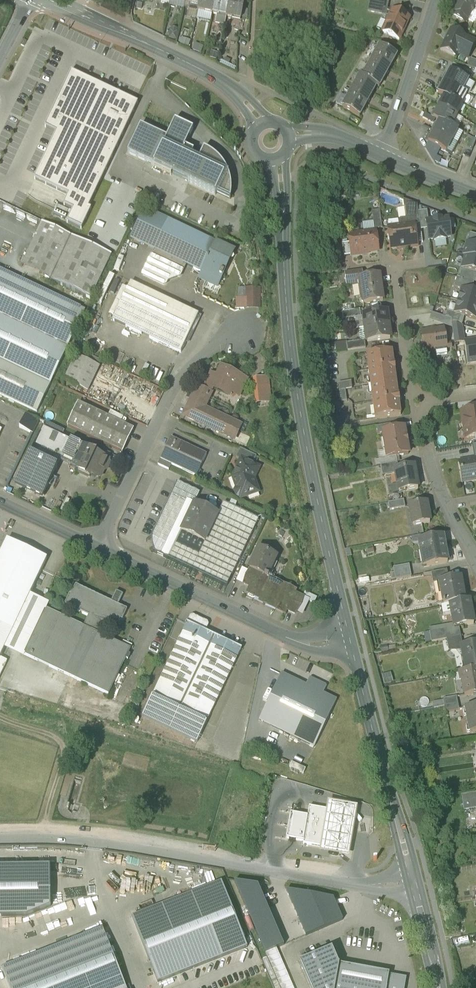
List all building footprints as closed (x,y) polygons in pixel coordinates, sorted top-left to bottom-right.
[(169,6),(183,9),(184,7),(185,2),(185,1),(180,0),(171,0),(169,6)] [(185,1),(185,2),(191,3),(192,3),(199,4),(198,11),(200,0),(185,0),(185,1)] [(198,11),(204,12),(204,11),(212,13),(212,14),(215,0),(200,0),(198,11)] [(212,14),(218,15),(219,14),(226,16),(226,17),(230,0),(215,0),(212,14)] [(234,0),(230,0),(226,17),(233,18),(233,17),(241,19),(244,2),(234,0)] [(376,0),(371,0),(368,11),(383,14),(386,14),(387,9),(389,2),(376,0)] [(459,4),(457,3),(453,12),(455,13),(454,17),(464,22),(466,19),(468,20),(474,9),(475,5),(475,0),(461,0),(459,4)] [(191,3),(185,2),(184,7),(189,9),(187,17),(196,19),(198,11),(199,4),(192,3),(191,3)] [(376,29),(382,32),(392,12),(387,9),(386,14),(383,14),(376,29)] [(409,18),(392,11),(392,12),(382,32),(399,39),(409,18)] [(475,42),(450,30),(450,31),(446,40),(445,39),(441,49),(457,57),(458,53),(468,58),(475,42)] [(371,62),(388,71),(397,55),(380,46),(371,62)] [(470,58),(467,66),(475,69),(475,60),(470,58)] [(388,71),(371,62),(362,77),(376,86),(379,87),(388,71)] [(135,101),(71,71),(48,124),(57,129),(35,179),(68,195),(63,205),(73,210),(67,221),(82,228),(90,209),(87,208),(101,179),(138,103),(135,101)] [(468,80),(450,71),(449,71),(450,71),(447,77),(445,76),(442,81),(462,91),(468,80)] [(350,93),(368,101),(376,86),(362,77),(360,76),(350,93)] [(462,91),(442,81),(444,82),(441,88),(439,86),(436,91),(463,105),(457,102),(462,91)] [(463,105),(436,91),(436,92),(445,96),(442,101),(440,100),(437,105),(457,116),(463,105)] [(368,101),(350,93),(342,108),(359,117),(368,101)] [(457,116),(437,105),(437,106),(439,107),(436,112),(434,111),(431,116),(458,130),(458,129),(452,126),(457,116)] [(458,130),(431,116),(440,121),(437,126),(435,125),(432,130),(452,140),(458,130)] [(193,129),(175,120),(166,138),(162,146),(181,155),(185,146),(193,129)] [(166,138),(140,125),(127,153),(153,165),(162,146),(166,138)] [(452,140),(432,130),(434,131),(431,137),(429,136),(426,141),(446,151),(452,140)] [(196,160),(192,158),(191,160),(190,159),(181,155),(162,146),(153,165),(153,167),(171,176),(172,174),(216,194),(217,192),(224,176),(197,163),(195,162),(196,160)] [(194,151),(185,146),(181,155),(190,159),(194,151)] [(219,159),(216,156),(213,154),(210,152),(204,148),(197,163),(224,176),(217,192),(230,199),(231,194),(231,189),(231,184),(230,180),(229,177),(229,175),(227,172),(226,169),(224,165),(221,161),(219,159)] [(400,207),(403,199),(387,194),(384,201),(400,207)] [(417,205),(403,200),(404,209),(410,211),(411,218),(413,220),(414,225),(419,224),(418,212),(417,205)] [(217,243),(169,220),(168,221),(145,210),(132,237),(155,249),(143,275),(163,285),(165,284),(167,280),(168,280),(179,276),(185,264),(203,272),(217,243)] [(380,211),(372,212),(374,229),(382,228),(380,211)] [(428,229),(427,222),(428,222),(427,211),(418,212),(419,224),(420,224),(421,230),(428,229)] [(411,218),(400,219),(398,222),(399,227),(388,228),(390,246),(393,248),(401,247),(403,249),(417,247),(416,243),(414,225),(413,220),(411,218)] [(428,222),(427,222),(428,229),(429,239),(434,239),(434,241),(446,240),(445,237),(451,237),(449,219),(428,222)] [(49,280),(70,235),(42,222),(21,267),(49,280)] [(419,224),(414,225),(416,243),(423,242),(421,230),(420,224),(419,224)] [(375,232),(349,235),(350,244),(351,256),(368,254),(367,253),(378,251),(375,232)] [(467,243),(475,245),(475,235),(470,234),(467,243)] [(90,299),(111,254),(84,241),(70,235),(49,280),(90,299)] [(232,250),(217,243),(203,272),(218,279),(220,276),(221,277),(222,277),(223,273),(223,272),(222,272),(232,250)] [(467,243),(464,256),(465,257),(466,256),(475,259),(475,245),(467,243)] [(350,244),(342,245),(344,257),(351,256),(350,244)] [(466,256),(465,257),(462,269),(475,273),(475,259),(466,256)] [(462,269),(459,278),(474,282),(475,283),(475,273),(462,269)] [(85,310),(0,270),(0,394),(37,412),(85,310)] [(362,271),(344,274),(346,285),(361,283),(360,279),(363,278),(362,271)] [(218,279),(203,272),(200,277),(216,285),(218,279)] [(363,278),(360,279),(361,283),(361,286),(362,295),(360,298),(360,301),(363,304),(383,301),(381,291),(383,291),(382,284),(380,284),(379,276),(363,278)] [(462,290),(462,289),(472,292),(474,282),(459,278),(457,278),(454,287),(462,290)] [(199,315),(131,283),(113,321),(181,353),(199,315)] [(361,286),(353,287),(355,298),(360,298),(362,295),(361,286)] [(240,299),(240,308),(246,308),(259,308),(257,289),(245,290),(245,299),(240,299)] [(462,289),(462,290),(458,302),(475,307),(475,293),(472,292),(462,289)] [(458,302),(455,314),(464,317),(475,320),(475,307),(458,302)] [(360,310),(342,313),(343,320),(361,318),(360,310)] [(464,317),(455,314),(447,311),(446,318),(452,319),(452,323),(452,324),(461,326),(462,326),(464,317)] [(363,316),(365,329),(388,326),(386,313),(363,316)] [(452,324),(455,344),(464,343),(461,326),(452,324)] [(365,329),(358,330),(360,342),(364,341),(367,341),(367,342),(390,339),(388,326),(365,329)] [(444,329),(421,333),(424,351),(435,350),(437,349),(437,346),(446,345),(444,329)] [(360,342),(346,343),(348,351),(365,348),(364,341),(360,342)] [(465,343),(468,363),(475,362),(475,341),(465,343)] [(446,345),(437,346),(437,349),(435,350),(436,351),(435,351),(436,354),(436,356),(447,354),(446,345)] [(392,352),(366,355),(370,387),(396,383),(394,371),(395,371),(394,365),(392,352)] [(99,367),(77,356),(65,381),(87,392),(99,367)] [(246,380),(221,368),(217,379),(210,376),(205,388),(211,391),(213,388),(229,396),(233,388),(241,391),(239,394),(241,395),(242,391),(241,390),(246,380)] [(269,378),(252,379),(255,406),(272,404),(269,378)] [(338,384),(339,391),(345,390),(352,390),(351,382),(338,384)] [(396,383),(370,387),(375,419),(400,415),(399,402),(399,396),(398,396),(396,383)] [(210,394),(198,388),(185,416),(197,422),(203,409),(210,394)] [(133,430),(78,403),(67,427),(122,453),(133,430)] [(240,427),(203,409),(197,422),(234,439),(240,427)] [(462,411),(463,421),(462,423),(463,428),(465,429),(466,438),(475,436),(475,409),(462,411)] [(40,420),(25,414),(19,428),(32,434),(40,420)] [(392,424),(376,427),(377,434),(383,433),(383,432),(393,430),(392,424)] [(70,441),(42,428),(17,482),(44,495),(61,460),(70,441)] [(393,430),(383,432),(383,433),(384,441),(381,441),(383,451),(386,451),(387,458),(408,454),(406,444),(407,444),(406,437),(405,437),(403,428),(393,430)] [(207,455),(170,438),(160,459),(171,465),(196,477),(207,455)] [(88,450),(70,441),(61,460),(78,468),(79,469),(88,450)] [(256,457),(240,449),(236,458),(241,461),(241,460),(252,465),(256,457)] [(108,459),(88,450),(79,469),(78,472),(90,477),(91,474),(98,477),(100,476),(103,470),(104,471),(107,470),(110,464),(109,461),(108,460),(108,459)] [(171,465),(160,459),(158,465),(168,470),(171,465)] [(252,465),(241,460),(241,461),(240,461),(237,467),(238,468),(233,478),(237,489),(235,492),(237,497),(240,498),(240,499),(258,493),(253,479),(259,468),(252,465)] [(459,463),(462,483),(475,480),(475,460),(459,463)] [(397,463),(380,466),(382,476),(395,474),(395,470),(398,469),(397,463)] [(398,469),(395,470),(395,474),(399,493),(418,489),(417,489),(415,481),(416,480),(413,467),(398,469)] [(224,503),(218,515),(204,543),(181,532),(195,504),(200,493),(177,483),(151,538),(153,553),(226,587),(259,520),(224,503)] [(403,500),(388,503),(389,510),(405,508),(403,500)] [(426,503),(410,506),(413,526),(429,523),(426,503)] [(218,515),(195,504),(181,532),(204,543),(218,515)] [(419,544),(418,542),(443,537),(442,532),(411,537),(413,544),(419,544)] [(443,537),(418,542),(419,544),(420,552),(424,552),(426,566),(447,562),(443,537)] [(0,554),(0,657),(47,559),(7,540),(0,554)] [(276,558),(259,550),(249,570),(250,571),(266,578),(267,577),(276,558)] [(409,565),(393,568),(395,580),(411,577),(409,565)] [(447,570),(431,573),(433,584),(440,582),(449,580),(447,570)] [(296,591),(269,578),(267,577),(266,578),(250,571),(244,585),(250,588),(249,589),(248,593),(249,596),(252,598),(255,597),(255,598),(265,603),(264,605),(285,615),(287,611),(295,615),(303,599),(294,595),(296,591)] [(461,587),(460,578),(449,580),(440,582),(444,605),(450,604),(464,602),(463,593),(462,593),(461,587)] [(111,602),(76,586),(75,586),(71,595),(70,594),(69,595),(65,604),(65,605),(88,616),(83,627),(99,634),(104,623),(115,629),(116,629),(120,620),(122,620),(127,611),(127,610),(118,605),(118,604),(118,603),(113,601),(112,601),(111,602)] [(464,602),(450,604),(454,628),(473,625),(473,624),(470,611),(471,611),(469,601),(464,602)] [(83,627),(45,609),(23,655),(108,695),(126,659),(128,660),(130,656),(128,655),(130,649),(99,634),(83,627)] [(207,623),(192,616),(190,617),(186,624),(205,633),(208,625),(207,623)] [(186,624),(152,697),(206,723),(241,650),(205,633),(186,624)] [(447,632),(431,635),(430,632),(429,632),(431,643),(446,640),(449,639),(447,629),(446,629),(447,632)] [(449,639),(446,640),(448,647),(462,644),(461,637),(449,639)] [(461,647),(466,672),(475,670),(475,644),(461,647)] [(156,662),(146,657),(144,662),(154,667),(156,662)] [(154,667),(144,662),(139,672),(150,677),(154,667)] [(458,673),(458,674),(460,673),(464,696),(475,694),(475,670),(466,672),(458,673)] [(306,686),(281,674),(259,721),(314,747),(336,701),(323,694),(326,688),(325,686),(310,679),(309,680),(306,686)] [(206,723),(152,697),(142,717),(197,743),(206,723)] [(456,697),(443,699),(444,706),(458,704),(456,697)] [(458,704),(444,706),(445,712),(459,710),(458,704)] [(465,708),(470,732),(475,731),(475,706),(465,708)] [(462,796),(464,808),(475,806),(475,794),(462,796)] [(320,846),(319,851),(349,857),(357,807),(328,802),(327,810),(320,846)] [(304,844),(320,846),(327,810),(309,807),(308,817),(304,841),(304,844)] [(286,839),(304,841),(308,817),(291,814),(286,839)] [(0,867),(0,917),(26,917),(51,907),(50,866),(0,867)] [(258,886),(234,882),(265,954),(276,949),(284,946),(258,886)] [(221,883),(132,918),(158,983),(247,948),(221,883)] [(333,899),(286,891),(306,937),(343,921),(333,899)] [(80,900),(83,914),(100,910),(97,897),(80,900)] [(102,930),(2,969),(9,987),(126,987),(102,930)] [(265,954),(280,987),(293,987),(276,949),(265,954)] [(300,963),(310,987),(335,987),(339,965),(332,950),(300,963)] [(339,965),(335,987),(387,987),(389,975),(389,974),(364,970),(339,965)] [(389,975),(387,987),(404,987),(406,978),(391,976),(391,975),(389,975)]
